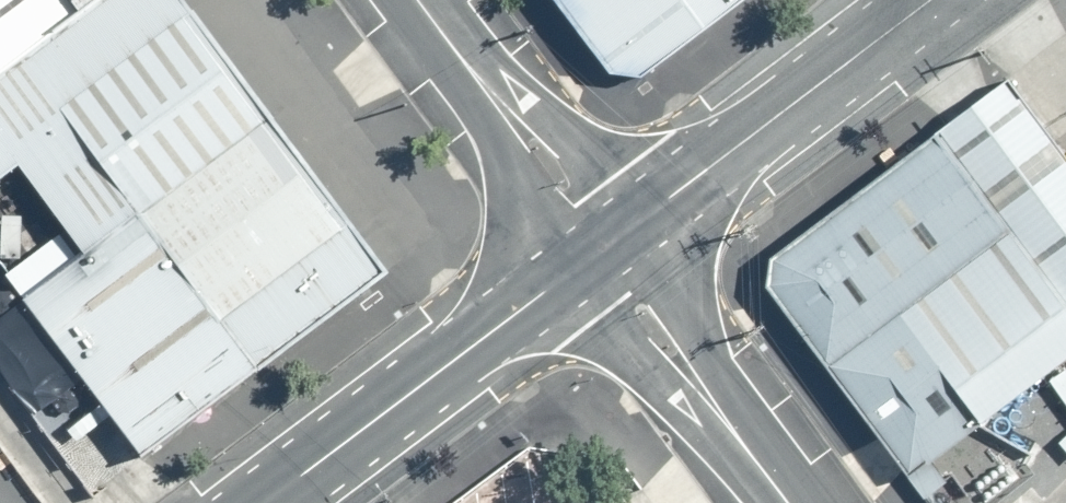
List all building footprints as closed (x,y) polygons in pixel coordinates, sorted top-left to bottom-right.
[(46,241),(103,199),(235,100),(160,0),(50,0),(0,37),(0,180),(46,241)] [(50,0),(0,0),(0,37),(50,0)] [(752,0),(554,0),(614,79),(645,81),(752,0)] [(973,78),(731,266),(894,475),(1065,342),(1065,196),(973,78)] [(235,100),(103,199),(208,339),(340,241),(235,100)] [(208,339),(103,199),(46,241),(0,275),(0,302),(92,425),(208,339)]
